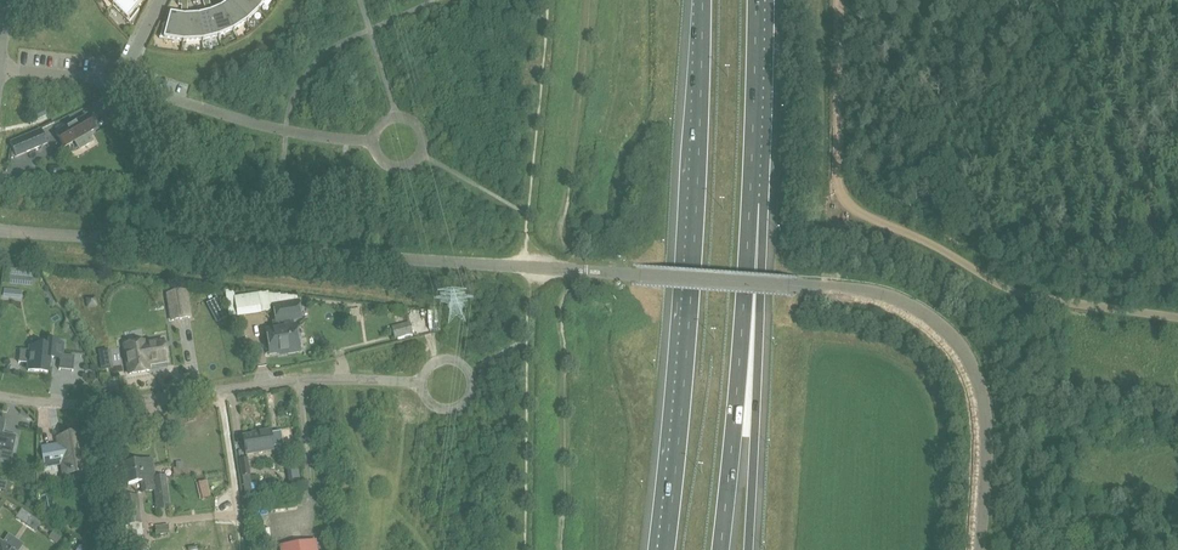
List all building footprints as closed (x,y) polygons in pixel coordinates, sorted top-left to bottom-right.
[(112,7),(113,6),(129,23),(139,11),(136,9),(144,0),(120,0),(112,7)] [(220,7),(233,32),(234,31),(233,30),(246,22),(247,23),(247,22),(230,0),(227,2),(220,7)] [(227,2),(230,0),(247,22),(247,21),(258,11),(259,11),(247,0),(225,0),(227,2)] [(259,11),(259,10),(266,0),(247,0),(259,11)] [(212,11),(209,2),(204,4),(206,12),(209,12),(218,38),(219,38),(218,37),(232,31),(233,32),(220,7),(212,11)] [(202,42),(198,15),(187,15),(188,6),(181,6),(181,15),(184,15),(183,43),(183,42),(202,41),(202,42)] [(218,38),(209,12),(206,12),(198,15),(202,42),(203,42),(202,41),(218,37),(218,38)] [(184,15),(181,15),(170,13),(167,24),(164,24),(159,38),(182,42),(182,43),(183,43),(184,15)] [(44,109),(35,114),(37,120),(46,116),(44,109)] [(56,133),(64,147),(95,129),(94,127),(94,126),(92,122),(91,122),(87,116),(79,121),(78,120),(56,133)] [(47,144),(41,129),(10,143),(16,157),(47,144)] [(167,294),(171,323),(180,322),(181,322),(188,321),(188,320),(192,320),(188,291),(185,291),(183,291),(176,292),(175,293),(167,294)] [(234,291),(233,291),(226,292),(230,318),(238,316),(238,317),(262,313),(259,293),(235,297),(234,291)] [(209,306),(217,322),(226,317),(217,302),(209,306)] [(274,323),(275,330),(266,331),(268,342),(265,342),(266,350),(269,350),(270,353),(287,351),(288,353),(299,351),(295,327),(293,327),(292,320),(300,318),(298,303),(273,307),(276,322),(274,323)] [(411,320),(391,325),(395,339),(414,334),(411,320)] [(51,342),(31,341),(28,371),(35,372),(35,371),(48,372),(48,365),(49,365),(49,360),(49,358),(61,359),(62,345),(51,343),(51,342)] [(144,341),(124,345),(129,375),(149,371),(148,364),(167,361),(164,341),(145,344),(144,341)] [(12,452),(16,437),(7,435),(7,437),(2,435),(5,422),(0,421),(0,450),(12,452)] [(259,433),(259,435),(243,437),(246,454),(273,450),(270,431),(259,433)] [(62,446),(42,449),(45,465),(69,462),(70,471),(69,471),(70,474),(73,474),(73,473),(86,471),(80,435),(61,438),(62,446)] [(247,459),(239,460),(245,496),(253,495),(247,459)] [(145,487),(154,486),(157,505),(169,504),(165,479),(175,478),(174,464),(152,467),(151,460),(138,462),(141,482),(144,482),(145,487)] [(141,482),(138,462),(125,464),(127,484),(141,482)] [(288,466),(291,487),(300,486),(297,465),(288,466)] [(206,481),(196,484),(200,500),(211,497),(206,481)] [(128,534),(131,549),(141,549),(138,537),(135,536),(134,533),(144,532),(139,497),(123,499),(128,534)] [(53,505),(43,507),(45,516),(54,514),(53,505)] [(32,516),(26,525),(36,532),(42,523),(32,516)] [(168,525),(156,526),(157,534),(168,532),(168,525)] [(47,539),(55,545),(60,537),(52,532),(47,539)] [(281,549),(317,549),(315,540),(280,546),(281,549)] [(5,541),(3,544),(0,543),(0,549),(18,549),(5,541)]
